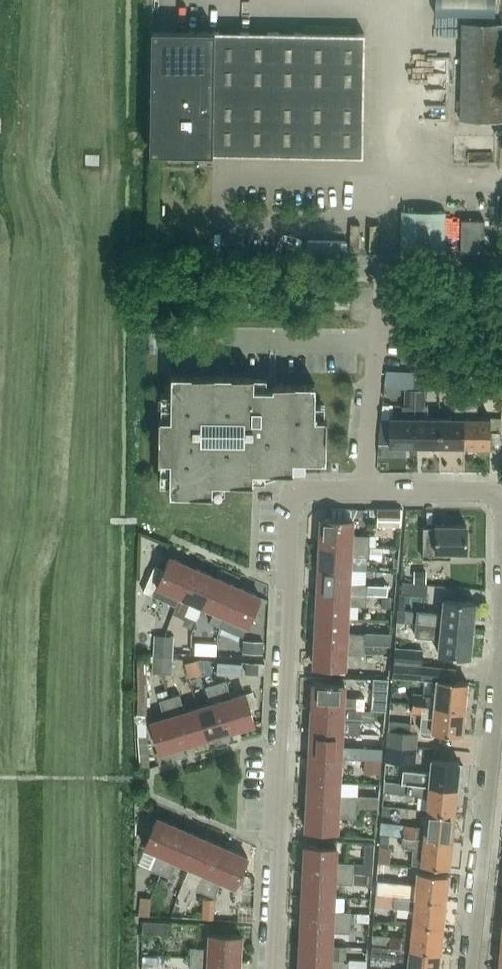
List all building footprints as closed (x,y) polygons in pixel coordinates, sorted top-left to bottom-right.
[(434,14),(494,15),(494,0),(434,0),(434,14)] [(501,23),(460,22),(458,120),(501,122),(501,101),(501,23)] [(363,34),(152,31),(151,31),(149,153),(150,153),(361,156),(363,34)] [(433,59),(435,75),(448,74),(446,58),(433,59)] [(400,210),(400,250),(444,251),(444,211),(400,210)] [(460,220),(459,253),(483,253),(483,220),(460,220)] [(345,283),(354,283),(355,275),(346,274),(345,283)] [(346,294),(338,294),(338,305),(345,305),(346,294)] [(251,471),(251,459),(324,460),(325,417),(313,417),(314,384),(274,383),(272,383),(271,388),(264,388),(264,378),(252,378),(252,375),(170,374),(170,386),(169,418),(158,417),(157,460),(169,460),(168,493),(210,494),(211,491),(211,482),(223,482),(251,482),(251,471)] [(461,387),(461,376),(442,375),(442,387),(461,387)] [(464,376),(464,390),(465,390),(474,390),(476,390),(476,376),(464,376)] [(388,445),(413,445),(414,418),(414,390),(405,390),(404,390),(404,391),(404,405),(401,405),(400,418),(388,418),(388,445)] [(414,418),(413,445),(438,446),(439,418),(427,418),(427,406),(424,406),(424,390),(414,390),(414,418)] [(439,418),(438,446),(464,446),(464,418),(464,390),(452,390),(452,418),(439,418)] [(464,446),(489,446),(489,432),(489,418),(476,418),(476,390),(474,390),(465,390),(464,390),(464,418),(464,446)] [(378,445),(388,445),(388,418),(380,417),(379,428),(378,445)] [(489,418),(489,432),(500,432),(500,418),(489,418)] [(320,519),(319,544),(369,547),(369,545),(369,535),(351,534),(352,521),(357,509),(331,508),(330,520),(320,519)] [(399,509),(376,509),(376,515),(376,526),(399,526),(399,509)] [(449,552),(465,552),(465,525),(435,525),(435,527),(422,527),(422,558),(449,558),(449,552)] [(319,544),(317,568),(349,570),(350,556),(368,557),(369,547),(319,544)] [(369,559),(369,560),(381,560),(381,547),(369,547),(369,559)] [(156,586),(152,595),(175,605),(191,567),(168,557),(163,569),(156,586)] [(153,565),(142,591),(152,595),(156,586),(163,569),(153,565)] [(182,618),(190,601),(201,606),(213,577),(191,567),(175,605),(171,613),(182,618)] [(317,568),(316,593),(366,595),(367,585),(348,584),(349,570),(317,568)] [(413,570),(412,582),(413,582),(425,583),(426,570),(413,570)] [(236,587),(213,577),(201,606),(213,611),(208,622),(218,627),(223,616),(236,587)] [(426,584),(413,582),(412,582),(401,582),(400,593),(425,596),(426,584)] [(386,596),(387,586),(367,585),(366,595),(386,596)] [(223,616),(218,627),(242,636),(246,626),(259,597),(236,587),(223,616)] [(366,595),(316,593),(315,617),(347,619),(347,605),(365,606),(366,595)] [(380,596),(379,608),(389,609),(390,597),(380,596)] [(417,611),(415,624),(472,630),(475,602),(443,599),(441,613),(417,611)] [(397,609),(396,621),(411,623),(412,610),(397,609)] [(315,617),(314,642),(364,644),(364,643),(364,633),(346,633),(347,619),(315,617)] [(472,630),(415,624),(414,636),(438,638),(437,653),(469,656),(472,630)] [(364,644),(390,646),(391,633),(364,632),(364,633),(364,643),(364,644)] [(154,635),(153,653),(162,653),(163,636),(154,635)] [(163,636),(162,653),(172,654),(172,652),(173,636),(163,636)] [(262,640),(242,639),(241,653),(262,653),(262,640)] [(194,642),(194,654),(216,655),(216,643),(194,642)] [(364,644),(314,642),(313,667),(344,668),(345,654),(363,655),(364,644)] [(393,664),(421,666),(422,650),(394,648),(393,664)] [(153,653),(152,671),(161,672),(162,655),(162,653),(153,653)] [(162,655),(161,672),(166,672),(171,672),(172,657),(172,656),(172,655),(172,654),(162,653),(162,655)] [(200,658),(183,663),(187,678),(203,673),(200,658)] [(145,715),(145,661),(136,661),(136,715),(145,715)] [(216,661),(215,673),(240,675),(241,663),(216,661)] [(244,662),(244,674),(262,674),(263,663),(244,662)] [(421,666),(393,664),(392,677),(420,679),(420,678),(421,666)] [(421,666),(420,678),(436,680),(454,682),(455,667),(421,664),(421,666)] [(225,680),(215,683),(229,731),(253,723),(249,709),(244,693),(230,698),(225,680)] [(411,704),(464,708),(467,683),(454,682),(436,680),(434,697),(412,695),(411,704)] [(210,704),(197,708),(206,738),(229,731),(215,683),(204,686),(210,704)] [(312,685),(308,685),(308,695),(311,696),(310,708),(360,710),(361,710),(362,698),(343,697),(344,684),(312,683),(312,685)] [(252,691),(244,693),(249,709),(257,707),(252,691)] [(178,694),(168,697),(182,745),(206,738),(197,708),(183,712),(178,694)] [(386,696),(372,695),(371,708),(385,709),(386,696)] [(182,745),(168,697),(158,700),(163,718),(149,722),(158,752),(182,745)] [(461,735),(464,708),(411,704),(410,713),(421,714),(419,732),(422,735),(431,735),(431,732),(461,735)] [(310,708),(309,732),(341,734),(342,721),(360,722),(360,710),(310,708)] [(360,710),(360,722),(372,722),(372,711),(361,710),(360,710)] [(388,730),(387,744),(415,747),(416,732),(412,732),(408,732),(401,731),(388,730)] [(341,734),(309,732),(308,756),(340,758),(358,759),(359,746),(341,746),(341,734)] [(147,767),(145,734),(136,735),(138,767),(147,767)] [(415,747),(387,744),(385,761),(413,764),(415,747)] [(381,759),(381,747),(359,746),(358,759),(381,759)] [(340,758),(308,756),(307,769),(304,769),(304,778),(307,778),(307,781),(339,782),(340,758)] [(363,759),(362,772),(379,773),(380,760),(363,759)] [(393,771),(392,781),(456,787),(457,777),(461,777),(462,764),(458,764),(459,761),(431,759),(430,773),(404,770),(404,773),(393,771)] [(456,787),(392,781),(384,780),(383,793),(418,797),(418,798),(427,799),(426,811),(453,814),(456,787)] [(307,781),(306,805),(356,807),(356,796),(338,795),(339,782),(307,781)] [(356,796),(356,807),(376,808),(377,797),(356,796)] [(356,807),(306,805),(304,830),(336,831),(337,817),(355,818),(356,807)] [(402,836),(451,841),(453,814),(426,811),(424,826),(403,824),(402,836)] [(159,873),(179,828),(156,818),(143,847),(156,853),(149,869),(159,873)] [(179,828),(159,873),(169,878),(176,861),(188,867),(201,837),(179,828)] [(380,835),(379,846),(388,846),(389,836),(389,835),(380,835)] [(451,841),(402,836),(401,845),(412,846),(411,862),(448,866),(451,841)] [(201,837),(188,867),(201,872),(194,889),(204,893),(223,847),(201,837)] [(363,843),(363,854),(364,854),(373,854),(374,844),(363,843)] [(304,846),(302,871),(353,873),(353,863),(335,862),(335,847),(319,846),(304,846)] [(246,857),(223,847),(204,893),(214,897),(221,881),(234,886),(246,857)] [(353,873),(302,871),(301,895),(333,897),(334,883),(352,884),(353,873)] [(414,898),(445,901),(447,875),(417,872),(415,887),(376,883),(375,894),(383,895),(394,896),(404,897),(414,898)] [(353,873),(352,884),(371,885),(372,874),(353,873)] [(375,894),(374,905),(393,907),(394,896),(383,895),(375,894)] [(301,895),(300,919),(350,922),(351,911),(333,910),(333,897),(301,895)] [(139,896),(137,915),(139,915),(148,915),(149,896),(139,896)] [(413,910),(411,923),(442,926),(445,901),(414,898),(404,897),(394,896),(393,907),(393,908),(413,910)] [(238,910),(238,921),(251,922),(251,921),(252,910),(238,910)] [(300,919),(299,944),(331,945),(331,932),(350,932),(350,922),(300,919)] [(142,920),(141,932),(167,933),(167,921),(142,920)] [(389,936),(388,947),(439,952),(442,926),(411,923),(410,937),(401,936),(401,937),(389,936)] [(209,924),(209,932),(229,933),(230,933),(230,925),(209,924)] [(190,947),(189,958),(239,961),(240,935),(240,934),(234,933),(230,933),(209,932),(208,934),(208,948),(190,947)] [(372,935),(371,946),(388,947),(389,936),(372,935)] [(299,944),(297,968),(317,968),(348,968),(348,960),(330,959),(331,945),(299,944)] [(388,947),(371,946),(370,958),(407,962),(407,968),(438,968),(439,952),(388,947)] [(140,968),(154,968),(154,956),(140,956),(140,968)] [(189,958),(188,968),(194,968),(238,968),(239,961),(189,958)] [(348,968),(365,968),(365,961),(365,960),(348,959),(348,960),(348,968)]
